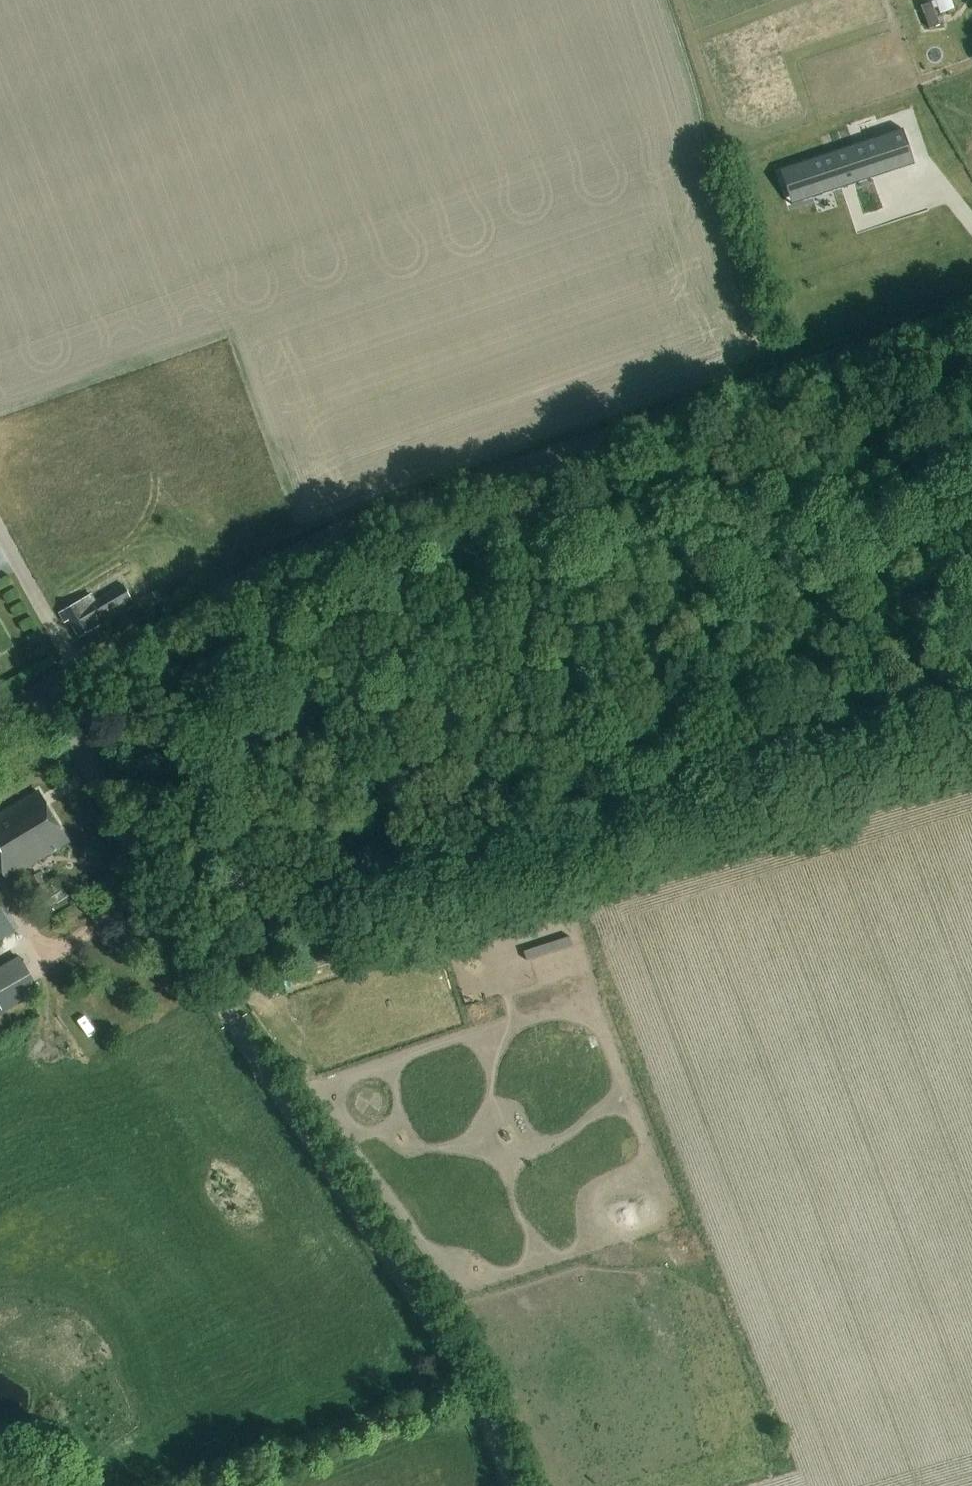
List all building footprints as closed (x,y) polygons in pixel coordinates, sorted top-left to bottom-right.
[(884,135),(768,174),(781,207),(896,168),(884,135)] [(85,595),(59,611),(65,621),(68,619),(78,637),(99,625),(96,621),(121,608),(136,600),(127,582),(95,599),(92,594),(86,597),(85,595)] [(154,591),(140,599),(144,607),(159,599),(154,591)] [(69,841),(37,789),(0,812),(0,869),(6,879),(69,841)] [(40,872),(31,878),(39,891),(48,885),(40,872)] [(21,929),(0,899),(0,943),(21,929)] [(0,967),(0,1016),(41,992),(20,956),(0,967)]
